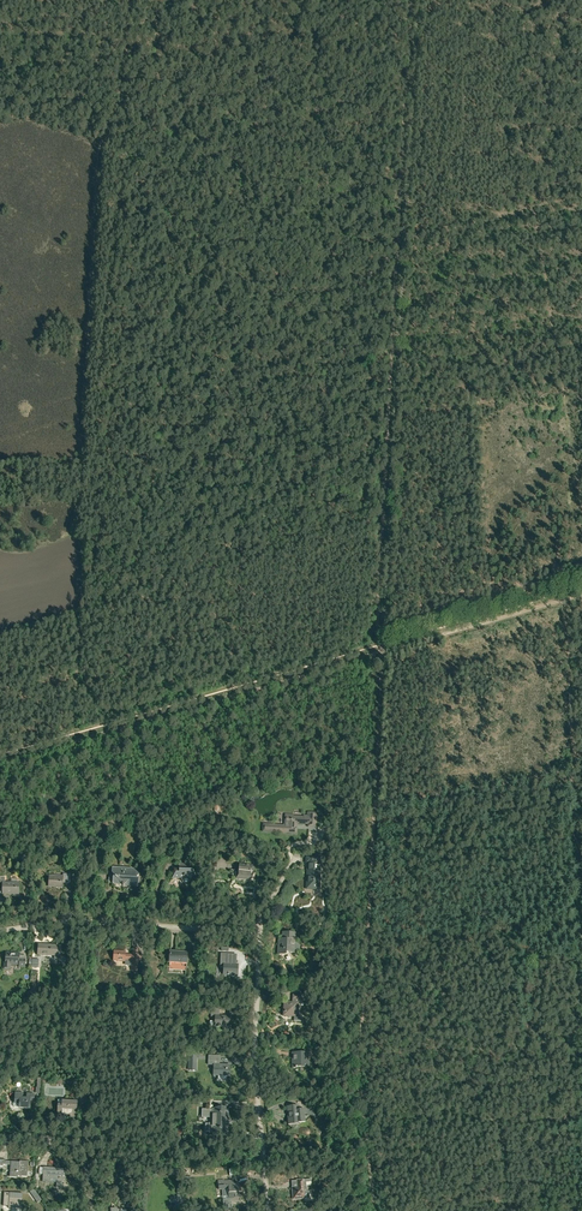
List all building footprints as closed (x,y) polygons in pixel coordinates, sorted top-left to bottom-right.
[(308,813),(307,816),(304,816),(304,817),(293,816),(293,815),(285,814),(285,825),(275,825),(263,824),(263,831),(275,832),(296,833),(296,828),(295,828),(296,823),(308,824),(308,825),(316,826),(317,813),(308,813)] [(307,867),(311,867),(311,870),(307,870),(306,889),(319,889),(320,875),(320,870),(321,858),(306,858),(306,863),(308,863),(307,867)] [(180,863),(179,872),(176,872),(173,877),(181,877),(184,882),(188,882),(193,875),(195,876),(193,870),(188,870),(189,864),(180,863)] [(254,866),(239,865),(238,873),(236,872),(235,878),(250,880),(251,872),(253,872),(254,866)] [(124,884),(138,885),(138,878),(137,876),(139,875),(133,868),(112,867),(112,871),(109,873),(108,884),(122,884),(123,886),(124,884)] [(49,875),(48,885),(53,886),(53,887),(63,888),(63,883),(70,883),(70,874),(63,874),(63,877),(55,876),(55,875),(49,875)] [(19,882),(5,882),(5,877),(0,876),(0,889),(3,889),(3,894),(9,894),(9,893),(19,893),(19,882)] [(299,948),(299,946),(298,945),(298,944),(297,944),(295,944),(295,933),(286,932),(286,939),(278,939),(277,954),(286,955),(286,952),(294,953),(295,949),(296,949),(297,949),(298,949),(299,948)] [(39,944),(38,955),(55,956),(56,945),(39,944)] [(137,971),(137,966),(138,949),(133,949),(133,955),(124,955),(124,952),(114,951),(113,960),(124,961),(124,960),(128,960),(127,966),(132,966),(132,971),(137,971)] [(186,970),(187,952),(170,951),(169,969),(186,970)] [(25,967),(26,959),(26,956),(20,956),(20,954),(6,953),(5,962),(4,962),(3,969),(10,969),(11,964),(19,965),(19,967),(25,967)] [(237,965),(229,965),(229,953),(221,953),(220,967),(224,967),(223,974),(236,975),(237,965)] [(301,1017),(297,1016),(298,1002),(298,999),(302,1000),(302,995),(293,995),(292,999),(294,999),(293,1002),(284,1002),(283,1016),(294,1017),(294,1021),(301,1022),(301,1017)] [(223,1026),(223,1030),(228,1031),(229,1016),(219,1016),(220,1008),(211,1008),(211,1018),(216,1019),(215,1026),(223,1026)] [(304,1051),(304,1052),(292,1052),(292,1068),(297,1068),(297,1066),(305,1066),(305,1064),(309,1064),(308,1051),(304,1051)] [(208,1059),(208,1065),(214,1065),(213,1075),(230,1075),(230,1070),(229,1070),(229,1065),(218,1065),(219,1060),(208,1059)] [(27,1094),(27,1098),(22,1098),(22,1093),(15,1093),(14,1103),(19,1104),(19,1108),(29,1108),(30,1101),(34,1101),(34,1094),(27,1094)] [(77,1101),(62,1100),(58,1100),(57,1116),(64,1116),(64,1112),(70,1112),(70,1117),(76,1117),(77,1101)] [(288,1125),(299,1124),(299,1122),(305,1122),(304,1108),(297,1109),(297,1105),(286,1106),(288,1125)] [(227,1110),(213,1110),(213,1109),(213,1110),(201,1109),(201,1118),(212,1118),(212,1124),(209,1124),(209,1132),(227,1133),(227,1125),(228,1125),(228,1119),(227,1119),(228,1110),(227,1110)] [(3,1165),(10,1165),(10,1177),(7,1177),(18,1178),(18,1176),(27,1177),(28,1161),(20,1161),(19,1162),(5,1161),(5,1160),(0,1159),(0,1166),(3,1166),(3,1165)] [(65,1179),(66,1169),(44,1168),(43,1182),(50,1182),(50,1179),(57,1179),(56,1188),(63,1188),(63,1179),(65,1179)] [(305,1179),(296,1180),(297,1187),(292,1188),(293,1199),(307,1198),(308,1197),(307,1192),(305,1179)] [(227,1181),(224,1181),(224,1180),(217,1181),(218,1186),(224,1186),(225,1189),(228,1189),(229,1193),(228,1193),(228,1199),(231,1199),(231,1202),(238,1201),(238,1198),(239,1198),(239,1192),(239,1184),(227,1185),(227,1181)] [(23,1193),(4,1192),(3,1202),(9,1202),(9,1208),(22,1209),(23,1193)] [(42,1199),(36,1192),(33,1195),(38,1202),(42,1199)]
